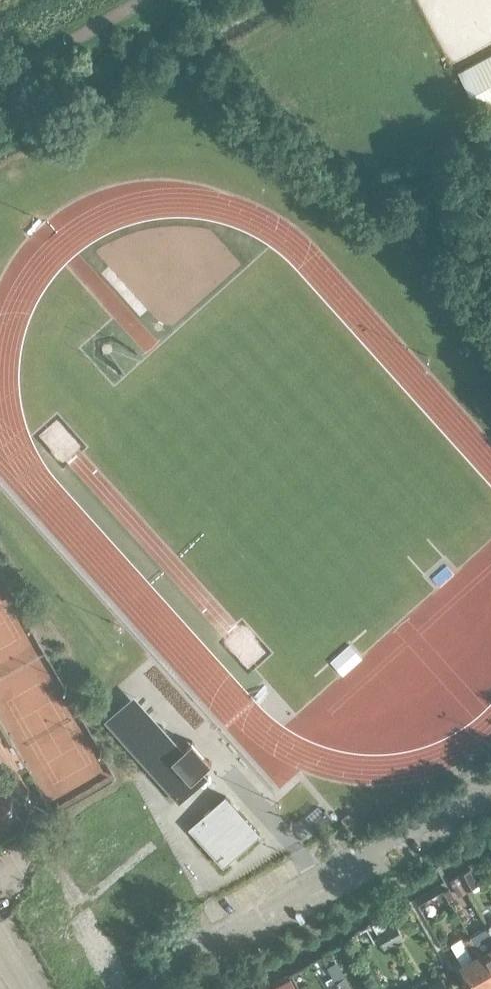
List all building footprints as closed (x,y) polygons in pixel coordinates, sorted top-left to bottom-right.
[(481,114),(490,108),(490,53),(458,71),(481,114)] [(126,700),(106,719),(180,801),(208,775),(203,769),(183,747),(162,723),(154,731),(126,700)] [(225,794),(190,826),(224,864),(260,832),(225,794)] [(318,832),(333,818),(326,809),(310,823),(318,832)] [(468,889),(477,884),(470,870),(460,875),(468,889)] [(468,890),(459,874),(449,879),(458,895),(468,890)] [(387,927),(394,941),(403,936),(396,922),(387,927)] [(490,971),(490,930),(488,925),(471,935),(490,971)] [(387,927),(377,933),(385,947),(394,941),(387,927)] [(462,962),(478,988),(490,988),(490,987),(490,971),(471,935),(465,938),(463,936),(451,943),(462,962)] [(337,980),(342,988),(355,988),(347,974),(337,980)] [(421,988),(448,988),(441,977),(430,984),(427,977),(417,982),(421,988)] [(337,980),(328,985),(330,988),(342,988),(337,980)]
